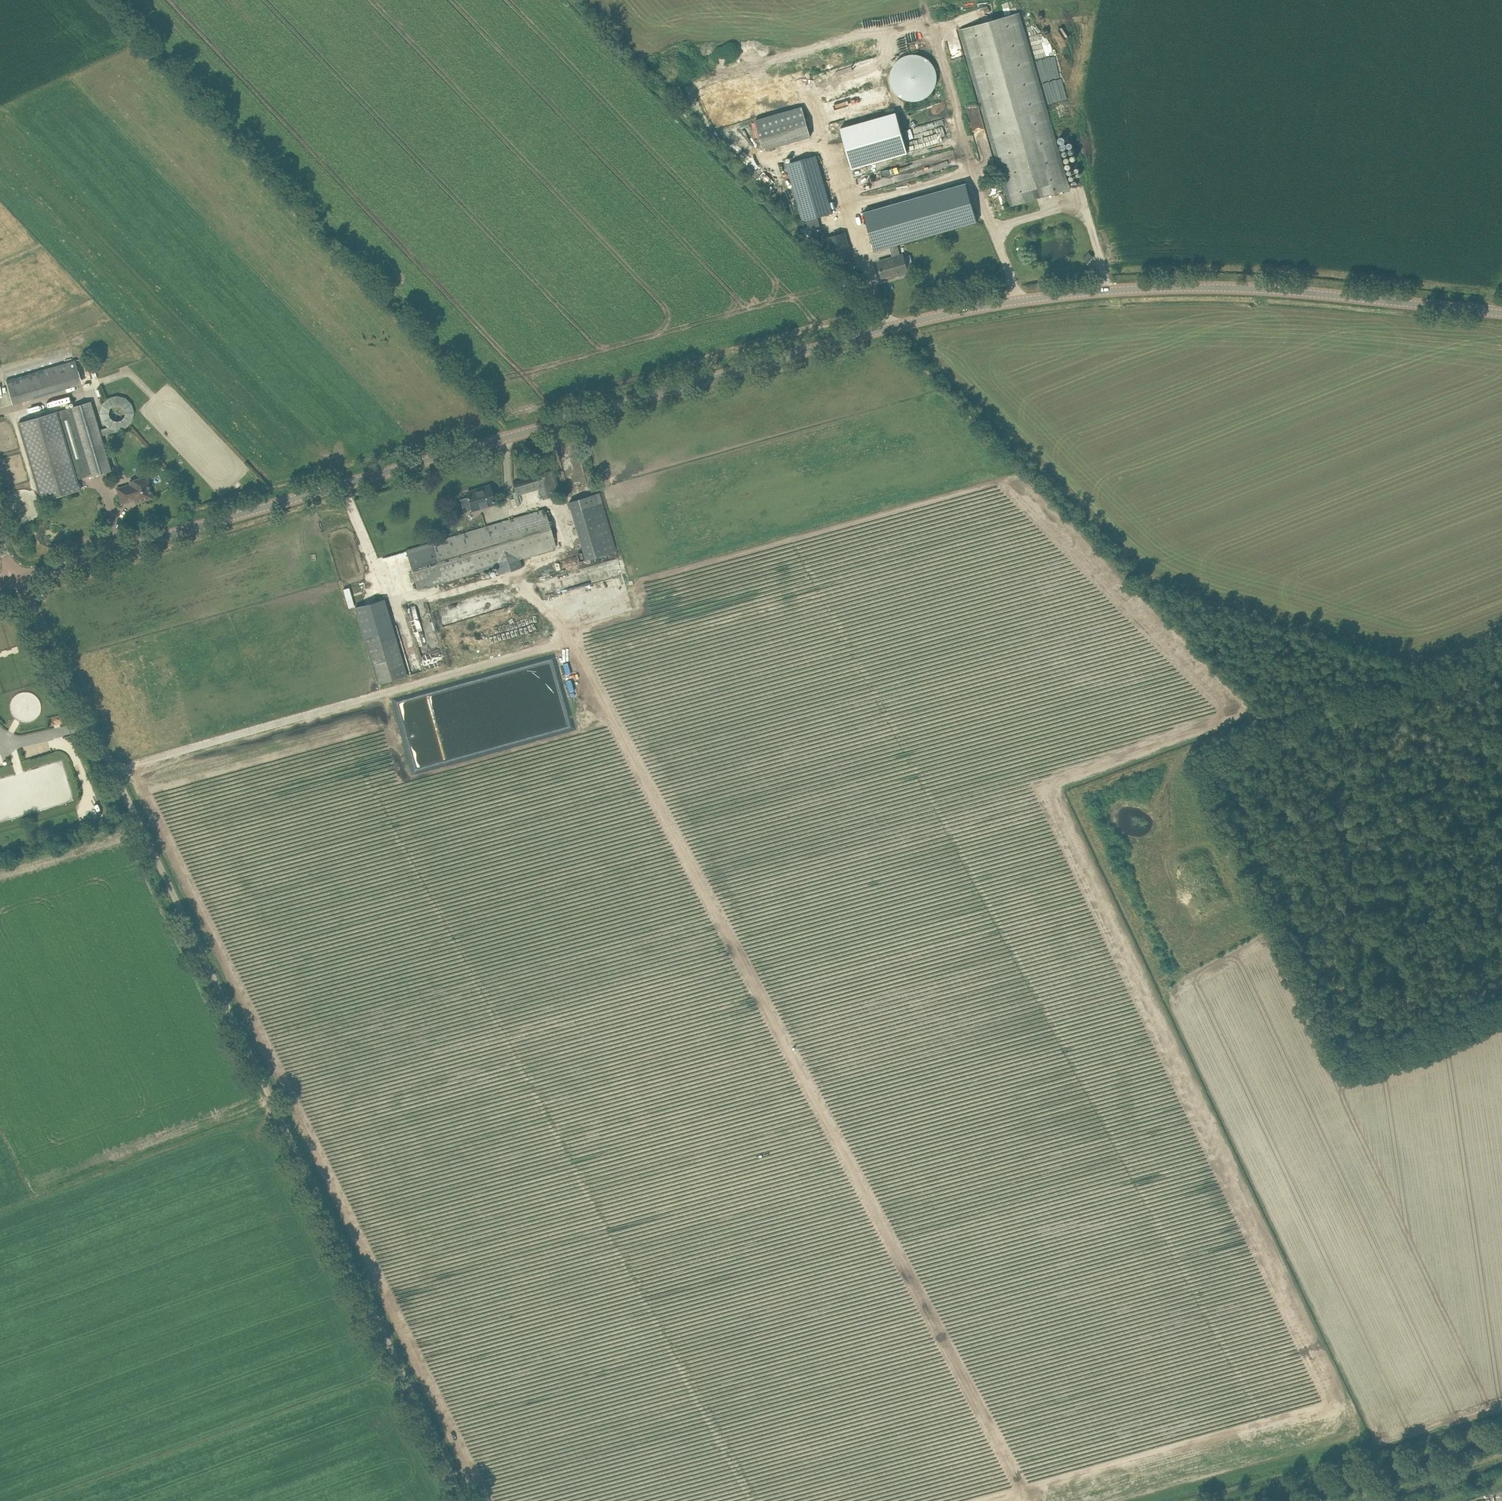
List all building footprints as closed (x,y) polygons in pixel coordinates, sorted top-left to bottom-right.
[(960,29),(1010,206),(1070,189),(1020,12),(960,29)] [(906,57),(897,64),(892,74),(891,85),(897,95),(906,102),(917,103),(928,99),(936,91),(939,80),(936,69),(928,60),(918,56),(906,57)] [(763,150),(811,137),(802,107),(755,120),(763,150)] [(896,112),(851,125),(862,166),(907,153),(896,112)] [(802,222),(833,214),(816,155),(785,164),(802,222)] [(966,183),(863,212),(874,250),(874,251),(889,246),(897,244),(977,222),(966,183)] [(845,233),(828,238),(834,260),(851,256),(845,233)] [(892,257),(878,262),(882,277),(898,272),(899,274),(908,272),(903,254),(900,255),(897,244),(889,246),(892,257)] [(1088,253),(1083,258),(1088,263),(1093,257),(1088,253)] [(72,354),(59,357),(61,363),(73,360),(72,354)] [(59,358),(46,361),(48,367),(60,364),(59,358)] [(82,384),(75,360),(5,380),(13,404),(82,384)] [(45,362),(33,365),(34,371),(47,368),(45,362)] [(32,366),(19,369),(21,375),(33,372),(32,366)] [(18,370),(5,373),(7,379),(19,376),(18,370)] [(130,428),(133,398),(103,395),(101,421),(106,421),(105,426),(130,428)] [(77,478),(89,474),(89,477),(112,470),(109,460),(91,401),(18,423),(41,501),(80,489),(77,478)] [(53,405),(41,409),(42,415),(55,411),(53,405)] [(31,412),(18,416),(20,422),(32,418),(31,412)] [(535,475),(513,482),(516,491),(512,492),(516,506),(520,505),(517,496),(539,489),(542,499),(560,494),(553,469),(535,475)] [(130,485),(117,488),(121,503),(135,499),(136,503),(153,498),(147,477),(129,482),(130,485)] [(482,488),(482,490),(468,494),(468,492),(467,492),(468,497),(467,497),(468,499),(469,498),(472,510),(494,503),(493,497),(496,494),(494,488),(490,488),(489,485),(482,488)] [(585,560),(616,551),(599,492),(568,502),(585,560)] [(523,567),(520,558),(555,548),(544,509),(406,550),(417,589),(495,565),(498,575),(523,567)] [(348,607),(353,605),(348,586),(342,588),(348,607)] [(407,675),(384,598),(354,607),(377,684),(407,675)] [(433,653),(421,656),(424,664),(435,661),(433,653)]
